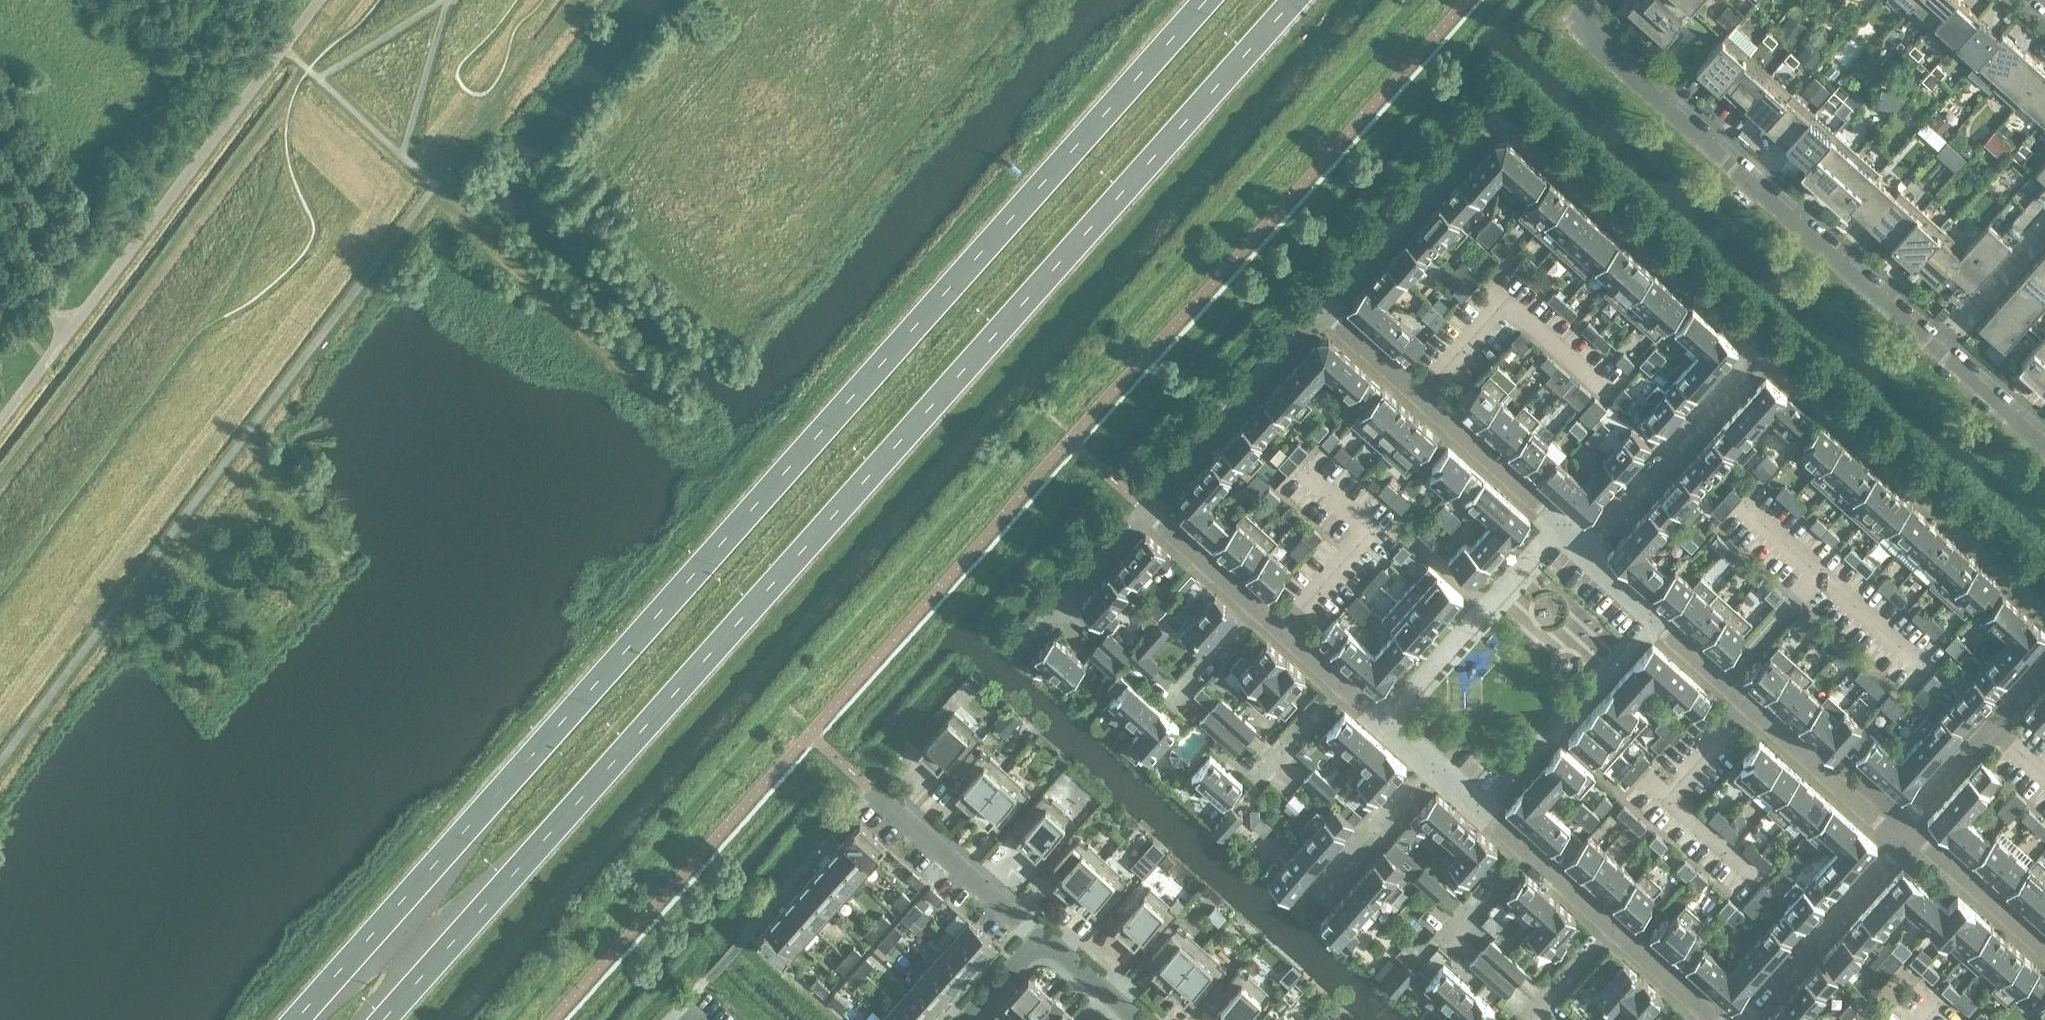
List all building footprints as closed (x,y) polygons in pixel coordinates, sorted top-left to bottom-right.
[(1683,0),(1646,0),(1633,14),(1649,28),(1645,33),(1659,45),(1692,8),(1683,0)] [(1909,6),(1903,12),(1904,13),(1915,0),(1902,0),(1909,6)] [(1904,13),(1905,13),(1908,10),(1929,29),(1955,0),(1915,0),(1904,13)] [(1929,29),(1950,49),(1979,17),(1960,0),(1955,0),(1929,29)] [(1789,12),(1781,30),(1797,38),(1806,20),(1789,12)] [(2000,36),(1979,17),(1950,49),(1951,49),(1957,43),(1977,62),(2003,33),(2000,36)] [(1738,22),(1730,30),(1749,51),(1758,43),(1738,22)] [(1779,41),(1769,32),(1763,39),(1773,47),(1779,41)] [(1719,87),(1719,88),(1751,53),(1750,52),(1749,54),(1728,35),(1730,34),(1728,33),(1697,68),(1698,69),(1700,68),(1720,86),(1719,87)] [(2003,33),(1977,62),(1999,82),(2025,53),(2003,33)] [(1799,54),(1814,63),(1824,48),(1808,39),(1799,54)] [(1925,53),(1915,44),(1910,50),(1919,59),(1925,53)] [(1800,60),(1791,52),(1785,58),(1794,67),(1800,60)] [(1751,53),(1719,88),(1720,88),(1722,87),(1743,106),(1771,74),(1750,55),(1752,53),(1751,53)] [(2021,101),(2044,74),(2044,71),(2025,53),(1999,82),(1994,88),(2015,107),(2021,101)] [(1937,64),(1931,70),(1941,79),(1947,72),(1937,64)] [(1932,88),(1941,79),(1931,70),(1922,80),(1932,88)] [(1771,74),(1743,106),(1764,125),(1793,93),(1771,74)] [(2021,101),(2043,121),(2044,118),(2044,74),(2021,101)] [(1804,89),(1818,102),(1831,88),(1817,75),(1804,89)] [(1835,91),(1834,91),(1835,91),(1844,99),(1850,93),(1841,84),(1835,91)] [(1884,86),(1879,102),(1901,108),(1906,92),(1884,86)] [(1844,99),(1835,91),(1834,91),(1834,92),(1829,97),(1838,106),(1843,100),(1844,99)] [(1786,145),(1815,113),(1793,93),(1764,125),(1786,145)] [(1815,113),(1786,145),(1807,163),(1804,166),(1805,167),(1836,132),(1815,113)] [(1940,146),(1948,137),(1928,118),(1920,127),(1940,146)] [(2006,138),(1996,129),(1990,136),(2000,144),(2006,138)] [(1836,132),(1805,167),(1827,187),(1858,152),(1836,132)] [(1956,167),(1967,157),(1949,139),(1938,149),(1956,167)] [(2024,142),(2018,148),(2027,157),(2033,150),(2024,142)] [(1496,143),(1484,157),(1504,175),(1503,176),(1528,198),(1547,178),(1507,143),(1496,143)] [(2022,163),(2027,157),(2018,148),(2012,155),(2022,163)] [(1858,152),(1827,187),(1849,206),(1880,171),(1858,152)] [(1484,157),(1440,207),(1460,224),(1503,176),(1504,175),(1484,157)] [(2036,171),(2044,162),(2044,160),(2036,171)] [(2036,171),(2044,179),(2044,162),(2036,171)] [(1880,171),(1849,206),(1870,226),(1902,191),(1901,190),(1895,196),(1875,178),(1881,172),(1880,171)] [(1537,232),(1545,223),(1568,197),(1550,182),(1519,216),(1537,232)] [(1902,191),(1870,226),(1892,245),(1923,210),(1902,191)] [(1568,197),(1537,232),(1554,247),(1562,238),(1585,213),(1568,197)] [(1440,207),(1414,235),(1434,253),(1448,237),(1456,245),(1468,232),(1460,224),(1440,207)] [(1923,210),(1892,245),(1893,246),(1894,244),(1914,262),(1913,264),(1914,265),(1945,230),(1944,229),(1943,230),(1923,212),(1924,211),(1923,210)] [(1585,213),(1562,238),(1554,247),(1571,262),(1602,228),(1585,213)] [(1493,216),(1485,225),(1496,236),(1504,227),(1493,216)] [(1945,230),(1914,265),(1915,265),(1917,262),(1938,281),(1989,224),(1989,223),(1966,249),(1945,230)] [(1989,224),(1938,281),(1939,282),(1950,269),(1961,280),(1953,289),(1964,299),(2021,235),(2010,225),(2002,235),(1989,224)] [(1485,225),(1477,234),(1489,244),(1496,236),(1485,225)] [(1602,228),(1571,262),(1588,278),(1596,269),(1619,243),(1602,228)] [(1414,235),(1388,264),(1408,282),(1434,253),(1414,235)] [(1491,247),(1502,257),(1503,257),(1510,250),(1498,239),(1491,247)] [(1619,243),(1596,269),(1613,284),(1636,258),(1619,243)] [(1636,258),(1613,284),(1605,293),(1622,308),(1653,274),(1636,258)] [(2038,259),(2018,281),(2044,304),(2044,303),(2044,266),(2038,259)] [(1514,269),(1525,279),(1532,271),(1521,261),(1514,269)] [(1348,309),(1367,326),(1385,306),(1386,307),(1408,282),(1388,264),(1348,309)] [(1474,269),(1463,280),(1473,289),(1484,277),(1474,269)] [(1543,281),(1532,271),(1525,279),(1536,289),(1543,281)] [(1653,274),(1622,308),(1639,323),(1670,289),(1653,274)] [(1463,300),(1473,289),(1463,280),(1453,292),(1463,300)] [(2044,304),(2018,281),(1999,303),(2025,326),(2044,304)] [(1670,289),(1639,323),(1656,339),(1687,305),(1670,289)] [(1548,299),(1559,310),(1566,302),(1555,292),(1548,299)] [(1577,312),(1566,302),(1559,310),(1570,320),(1577,312)] [(2025,326),(1999,303),(1979,325),(2005,348),(2025,326)] [(1429,322),(1440,311),(1432,304),(1422,315),(1429,322)] [(1426,343),(1386,307),(1385,306),(1367,326),(1408,363),(1426,343)] [(1738,350),(1693,310),(1675,330),(1700,352),(1701,352),(1721,370),(1738,350)] [(1447,318),(1440,311),(1429,322),(1437,329),(1447,318)] [(1589,322),(1582,330),(1593,340),(1600,332),(1589,322)] [(2035,330),(2028,325),(2024,330),(2030,335),(2035,330)] [(2030,335),(2037,341),(2041,336),(2035,330),(2030,335)] [(1523,351),(1532,341),(1521,331),(1512,341),(1523,351)] [(1611,342),(1600,332),(1593,340),(1604,350),(1611,342)] [(2044,381),(2044,380),(2044,335),(2022,361),(2044,381)] [(1325,373),(1343,353),(1329,341),(1319,341),(1284,380),(1304,398),(1326,374),(1325,373)] [(1668,355),(1656,345),(1647,356),(1658,366),(1668,355)] [(1666,391),(1665,392),(1685,410),(1721,370),(1701,352),(1700,352),(1666,391)] [(1383,389),(1343,353),(1325,373),(1326,374),(1365,409),(1383,389)] [(1623,353),(1616,361),(1628,371),(1635,363),(1623,353)] [(1541,363),(1552,373),(1559,366),(1548,355),(1541,363)] [(1647,356),(1640,364),(1652,374),(1658,366),(1647,356)] [(1477,425),(1500,399),(1516,381),(1498,366),(1476,391),(1471,387),(1455,405),(1477,425)] [(1573,378),(1559,366),(1552,373),(1566,386),(1573,378)] [(1767,379),(1749,399),(1769,416),(1769,417),(1794,440),(1812,420),(1767,379)] [(1304,398),(1284,380),(1250,418),(1270,436),(1292,411),(1300,418),(1312,406),(1304,398)] [(1591,394),(1580,384),(1573,392),(1584,402),(1591,394)] [(1659,439),(1685,410),(1665,392),(1666,391),(1658,384),(1646,396),(1654,404),(1639,421),(1659,439)] [(1634,397),(1624,388),(1614,399),(1624,408),(1634,397)] [(1368,438),(1399,404),(1383,389),(1365,409),(1352,423),(1368,438)] [(1606,408),(1595,398),(1588,406),(1598,417),(1606,408)] [(1500,399),(1477,425),(1493,439),(1516,414),(1500,399)] [(1748,440),(1769,417),(1769,416),(1749,399),(1713,439),(1733,456),(1740,463),(1755,446),(1748,440)] [(1384,453),(1415,418),(1399,404),(1368,438),(1384,453)] [(1516,414),(1493,439),(1509,454),(1532,428),(1540,419),(1524,405),(1516,414)] [(1598,417),(1588,406),(1579,415),(1590,425),(1598,417)] [(1270,436),(1250,418),(1224,447),(1244,465),(1252,473),(1263,460),(1255,452),(1270,436)] [(1415,418),(1384,453),(1407,472),(1414,464),(1420,469),(1427,461),(1421,456),(1438,438),(1415,418)] [(1577,418),(1569,427),(1581,437),(1588,429),(1577,418)] [(1322,420),(1311,432),(1319,439),(1330,427),(1322,420)] [(1820,424),(1818,425),(1817,426),(1804,442),(1808,446),(1802,453),(1819,469),(1842,443),(1820,424)] [(1532,428),(1509,454),(1525,468),(1548,443),(1532,428)] [(1332,430),(1322,442),(1330,449),(1340,437),(1332,430)] [(1631,430),(1605,459),(1625,477),(1651,448),(1631,430)] [(1713,439),(1687,467),(1707,485),(1733,456),(1713,439)] [(1299,443),(1289,454),(1298,463),(1309,451),(1299,443)] [(1549,443),(1548,443),(1525,468),(1565,504),(1583,484),(1544,449),(1549,443)] [(1842,443),(1819,469),(1811,478),(1829,494),(1859,459),(1842,443)] [(1335,453),(1346,463),(1353,455),(1341,445),(1335,453)] [(1208,505),(1244,465),(1224,447),(1188,488),(1208,505)] [(1471,468),(1449,448),(1432,466),(1437,470),(1430,477),(1448,494),(1453,488),(1471,468)] [(1289,474),(1298,463),(1289,454),(1279,465),(1289,474)] [(1767,454),(1760,461),(1771,471),(1778,464),(1767,454)] [(1364,465),(1353,455),(1346,463),(1357,473),(1364,465)] [(1605,459),(1583,484),(1565,504),(1585,522),(1625,477),(1605,459)] [(1859,459),(1829,494),(1846,509),(1877,474),(1859,459)] [(1771,471),(1760,461),(1753,469),(1764,479),(1771,471)] [(1687,467),(1661,497),(1681,515),(1707,485),(1687,467)] [(1511,504),(1471,468),(1453,488),(1492,523),(1493,524),(1511,504)] [(1258,472),(1250,481),(1261,491),(1269,482),(1258,472)] [(1877,474),(1846,509),(1863,524),(1894,490),(1877,474)] [(1250,481),(1243,490),(1253,499),(1261,491),(1250,481)] [(1390,502),(1399,492),(1387,482),(1379,491),(1390,502)] [(1796,495),(1785,484),(1776,494),(1788,505),(1795,497),(1794,497),(1796,495)] [(1732,507),(1742,496),(1732,487),(1722,498),(1732,507)] [(1232,526),(1208,505),(1188,488),(1175,502),(1176,512),(1215,547),(1222,539),(1233,527),(1232,526)] [(1274,506),(1281,499),(1269,488),(1262,496),(1274,506)] [(1894,490),(1863,524),(1879,539),(1887,530),(1910,505),(1894,490)] [(1410,502),(1399,492),(1390,502),(1401,512),(1410,502)] [(1661,497),(1626,536),(1646,554),(1681,515),(1661,497)] [(1806,507),(1795,497),(1788,505),(1799,515),(1806,507)] [(1722,519),(1732,507),(1722,498),(1711,509),(1722,519)] [(1445,503),(1434,514),(1443,523),(1453,511),(1445,503)] [(1490,566),(1530,521),(1511,504),(1493,524),(1492,523),(1471,547),(1470,548),(1490,566)] [(1910,505),(1887,530),(1904,546),(1927,520),(1910,505)] [(1300,516),(1289,506),(1282,514),(1293,524),(1300,516)] [(1453,511),(1443,523),(1452,531),(1462,520),(1453,511)] [(1231,561),(1262,527),(1245,512),(1232,526),(1233,527),(1222,539),(1215,547),(1231,561)] [(1822,535),(1829,528),(1817,517),(1810,525),(1822,535)] [(1927,520),(1904,546),(1921,561),(1944,535),(1927,520)] [(1425,525),(1421,529),(1418,533),(1429,543),(1436,535),(1425,525)] [(1694,525),(1687,532),(1699,543),(1706,535),(1694,525)] [(1322,536),(1311,526),(1302,536),(1314,546),(1322,536)] [(1247,576),(1270,550),(1278,541),(1262,527),(1231,561),(1247,576)] [(1833,545),(1840,537),(1829,528),(1822,535),(1833,545)] [(1699,543),(1687,532),(1680,541),(1692,551),(1699,543)] [(1163,572),(1174,559),(1146,534),(1109,575),(1128,594),(1155,565),(1163,572)] [(1729,545),(1717,535),(1711,542),(1722,553),(1729,545)] [(1944,535),(1921,561),(1938,576),(1961,550),(1944,535)] [(1671,576),(1670,575),(1646,554),(1626,536),(1608,556),(1653,596),(1671,576)] [(1470,548),(1471,547),(1465,542),(1449,560),(1474,583),(1490,566),(1470,548)] [(1411,550),(1404,543),(1393,555),(1401,562),(1411,550)] [(1733,563),(1740,555),(1729,545),(1722,553),(1733,563)] [(1863,558),(1851,548),(1844,555),(1856,566),(1863,558)] [(1288,566),(1270,550),(1247,576),(1269,596),(1285,578),(1281,574),(1288,566)] [(1961,550),(1938,576),(1930,585),(1947,600),(1978,565),(1961,550)] [(1874,568),(1863,558),(1856,566),(1867,576),(1874,568)] [(1763,576),(1752,565),(1745,573),(1756,583),(1763,576)] [(1978,565),(1947,600),(1965,616),(1980,599),(1984,603),(2000,585),(1978,565)] [(1382,567),(1373,578),(1380,585),(1390,574),(1382,567)] [(1676,569),(1670,575),(1671,576),(1653,596),(1670,611),(1693,585),(1676,569)] [(1448,615),(1464,597),(1438,574),(1422,592),(1448,615)] [(1112,612),(1128,594),(1109,575),(1080,607),(1108,632),(1109,631),(1109,632),(1120,619),(1112,612)] [(1710,600),(1718,592),(1701,577),(1693,585),(1670,611),(1676,616),(1687,626),(1710,600)] [(1370,596),(1380,585),(1373,578),(1362,589),(1370,596)] [(1890,596),(1897,588),(1885,578),(1878,586),(1890,596)] [(1784,594),(1772,583),(1765,591),(1777,601),(1784,594)] [(1432,632),(1448,615),(1422,592),(1413,584),(1398,601),(1432,632)] [(1901,606),(1908,598),(1897,588),(1890,596),(1901,606)] [(1710,600),(1687,626),(1704,642),(1735,607),(1718,592),(1710,600)] [(1374,610),(1357,595),(1347,606),(1364,622),(1374,610)] [(1215,596),(1187,628),(1194,634),(1186,642),(1199,654),(1235,614),(1215,596)] [(2010,639),(2010,638),(2030,656),(2044,639),(2044,634),(2002,596),(1984,616),(2010,639)] [(1417,649),(1432,632),(1398,601),(1382,619),(1397,632),(1397,631),(1417,649)] [(1735,607),(1704,642),(1726,661),(1742,643),(1737,639),(1752,623),(1735,607)] [(1924,627),(1930,619),(1919,608),(1912,616),(1924,627)] [(1812,623),(1799,611),(1790,621),(1803,632),(1812,623)] [(1942,629),(1930,619),(1924,627),(1935,637),(1942,629)] [(1375,656),(1335,620),(1317,640),(1357,676),(1376,656),(1375,656)] [(1149,654),(1169,632),(1157,622),(1137,644),(1160,664),(1149,654)] [(1108,632),(1099,643),(1121,662),(1127,656),(1131,651),(1109,632),(1109,631),(1108,632)] [(1377,694),(1417,649),(1397,631),(1397,632),(1375,656),(1376,656),(1357,676),(1377,694)] [(1954,654),(1964,643),(1956,635),(1946,646),(1953,653),(1954,654)] [(1029,664),(1042,676),(1049,668),(1068,685),(1086,665),(1054,637),(1029,664)] [(1840,648),(1833,642),(1828,638),(1821,645),(1833,656),(1840,648)] [(2010,639),(1975,678),(1995,696),(2030,656),(2010,638),(2010,639)] [(1251,700),(1287,660),(1267,642),(1250,662),(1242,654),(1231,667),(1246,681),(1238,689),(1251,700)] [(1121,662),(1099,643),(1089,654),(1111,674),(1121,662)] [(1973,650),(1964,643),(1954,654),(1963,662),(1973,650)] [(1160,664),(1137,644),(1131,651),(1127,656),(1149,676),(1160,664)] [(1673,662),(1653,644),(1613,689),(1633,707),(1633,706),(1655,682),(1673,662)] [(1788,671),(1797,662),(1779,646),(1764,663),(1759,659),(1743,677),(1765,697),(1788,671)] [(1850,658),(1840,648),(1833,656),(1843,665),(1850,658)] [(1289,696),(1306,677),(1287,660),(1251,700),(1263,711),(1270,703),(1285,716),(1297,704),(1289,696)] [(1713,698),(1673,662),(1655,682),(1695,718),(1706,706),(1713,698)] [(1782,712),(1805,687),(1814,677),(1797,662),(1788,671),(1765,697),(1782,712)] [(1867,686),(1874,678),(1862,668),(1855,676),(1867,686)] [(1934,694),(1943,683),(1934,674),(1924,685),(1934,694)] [(1142,730),(1160,710),(1120,675),(1109,688),(1117,695),(1103,710),(1116,722),(1123,713),(1141,729),(1142,730)] [(1885,688),(1874,678),(1867,686),(1878,696),(1885,688)] [(1975,678),(1948,707),(1968,725),(1995,696),(1975,678)] [(1923,705),(1934,694),(1924,685),(1914,696),(1923,705)] [(1238,714),(1221,698),(1218,701),(1202,687),(1194,695),(1210,710),(1228,725),(1238,714)] [(1822,702),(1805,687),(1782,712),(1799,727),(1822,702)] [(1633,707),(1613,689),(1598,705),(1633,736),(1648,719),(1633,706),(1633,707)] [(2024,715),(2044,734),(2044,691),(2024,715)] [(1887,711),(1897,700),(1890,693),(1880,704),(1887,711)] [(1816,742),(1845,710),(1846,709),(1829,694),(1822,702),(1799,727),(1816,742)] [(1893,717),(1903,705),(1897,700),(1887,711),(1893,717)] [(1633,736),(1598,705),(1584,721),(1618,752),(1633,736)] [(1914,729),(1922,736),(1942,754),(1968,725),(1948,707),(1934,723),(1926,716),(1914,729)] [(998,722),(1006,731),(1020,719),(1012,709),(998,722)] [(1179,727),(1160,710),(1142,730),(1141,729),(1123,749),(1136,761),(1144,753),(1151,759),(1179,727)] [(1228,725),(1210,710),(1200,721),(1218,737),(1228,725)] [(1861,725),(1845,710),(1816,742),(1833,757),(1844,745),(1843,745),(1861,725)] [(934,763),(948,775),(982,738),(973,730),(974,729),(955,712),(920,752),(933,764),(934,763)] [(1387,750),(1376,740),(1345,712),(1320,740),(1333,752),(1340,744),(1369,769),(1369,770),(1387,750)] [(1256,730),(1238,714),(1228,725),(1246,741),(1256,730)] [(1664,735),(1674,723),(1666,716),(1656,727),(1662,733),(1664,735)] [(1618,752),(1584,721),(1569,738),(1603,769),(1618,752)] [(1673,743),(1683,731),(1674,723),(1664,735),(1669,739),(1673,743)] [(1235,753),(1246,741),(1228,725),(1218,737),(1235,753)] [(1901,761),(1900,760),(1861,725),(1843,745),(1844,745),(1883,781),(1901,761)] [(1669,739),(1664,735),(1662,733),(1651,744),(1659,751),(1669,739)] [(1922,736),(1900,760),(1901,761),(1883,781),(1902,798),(1942,754),(1922,736)] [(1783,761),(1760,741),(1744,759),(1748,763),(1734,778),(1753,794),(1783,761)] [(1596,778),(1561,747),(1546,763),(1566,781),(1566,782),(1580,795),(1596,778)] [(962,800),(973,810),(1007,771),(991,757),(990,758),(981,750),(949,786),(963,799),(962,800)] [(1371,807),(1407,767),(1387,750),(1369,770),(1369,769),(1358,781),(1365,788),(1358,796),(1371,807)] [(1643,754),(1633,765),(1640,772),(1650,761),(1643,754)] [(1210,756),(1185,784),(1198,795),(1205,787),(1224,804),(1242,784),(1210,756)] [(1768,811),(1799,776),(1783,761),(1759,787),(1776,802),(1768,811)] [(1982,761),(1945,802),(1965,820),(1966,819),(2002,779),(1982,761)] [(1544,806),(1566,782),(1566,781),(1546,763),(1506,808),(1525,825),(1543,806),(1544,806)] [(1630,783),(1640,772),(1633,765),(1622,776),(1630,783)] [(1337,789),(1314,769),(1304,780),(1327,800),(1337,789)] [(1007,771),(973,810),(983,819),(984,818),(998,831),(1031,795),(1022,787),(1023,786),(1007,771)] [(1793,817),(1816,791),(1799,776),(1768,811),(1785,826),(1793,817)] [(1810,832),(1833,807),(1816,791),(1793,817),(1809,831),(1810,832)] [(2015,791),(2007,801),(2018,811),(2027,801),(2015,791)] [(1023,844),(1036,856),(1072,817),(1053,799),(1052,801),(1043,793),(1010,830),(1024,843),(1023,844)] [(1449,842),(1460,851),(1460,852),(1478,832),(1436,794),(1411,822),(1424,834),(1431,826),(1449,842)] [(1602,814),(1613,803),(1605,796),(1595,807),(1602,814)] [(1582,822),(1592,810),(1582,801),(1572,813),(1582,822)] [(2009,821),(2018,811),(2007,801),(1998,811),(2009,821)] [(1965,820),(1945,802),(1928,821),(1973,861),(1996,836),(1995,835),(1990,841),(1966,819),(1965,820)] [(1629,823),(1636,816),(1624,805),(1617,813),(1629,823)] [(1583,841),(1544,806),(1543,806),(1525,825),(1565,861),(1583,841)] [(1232,807),(1212,829),(1223,839),(1243,817),(1232,807)] [(1314,830),(1297,849),(1317,867),(1355,825),(1335,807),(1325,817),(1317,810),(1306,823),(1314,830)] [(1867,837),(1833,807),(1810,832),(1809,831),(1807,834),(1820,846),(1828,838),(1839,849),(1859,867),(1877,846),(1867,837)] [(1709,819),(1720,829),(1729,820),(1718,809),(1709,819)] [(1600,817),(1592,810),(1582,822),(1589,829),(1600,817)] [(2022,818),(2033,828),(2040,820),(2029,810),(2022,818)] [(1640,833),(1647,825),(1636,816),(1629,823),(1640,833)] [(1740,830),(1729,820),(1720,829),(1732,839),(1740,830)] [(2040,820),(2033,828),(2044,838),(2044,824),(2040,820)] [(872,863),(886,847),(887,846),(861,823),(846,840),(872,863)] [(1462,889),(1498,849),(1478,832),(1460,852),(1460,851),(1449,863),(1456,869),(1449,877),(1462,889)] [(1668,844),(1656,834),(1649,842),(1661,852),(1668,844)] [(1581,876),(1605,850),(1588,835),(1583,841),(1565,861),(1581,876)] [(2013,851),(1996,836),(1973,861),(1990,876),(2013,851)] [(1131,863),(1144,874),(1168,849),(1156,837),(1131,863)] [(1060,888),(1070,898),(1105,859),(1089,845),(1088,846),(1079,838),(1047,874),(1061,887),(1060,888)] [(872,863),(846,840),(831,856),(857,879),(872,863)] [(1743,850),(1754,860),(1761,852),(1750,842),(1743,850)] [(1302,885),(1317,867),(1297,849),(1281,867),(1273,860),(1261,873),(1289,898),(1302,885)] [(1824,906),(1859,867),(1839,849),(1804,888),(1824,906)] [(1598,890),(1621,865),(1605,850),(1581,876),(1598,890)] [(1795,851),(1787,859),(1798,869),(1806,861),(1795,851)] [(2013,851),(1990,876),(2007,892),(2030,866),(2013,851)] [(1384,852),(1347,894),(1367,912),(1384,893),(1392,900),(1403,888),(1395,880),(1404,870),(1384,852)] [(1772,862),(1761,852),(1754,860),(1766,870),(1772,862)] [(857,879),(831,856),(817,872),(843,895),(857,879)] [(2030,866),(2007,892),(2024,907),(2044,883),(2044,864),(2038,857),(2030,866)] [(1105,859),(1070,898),(1081,907),(1082,906),(1096,919),(1129,883),(1120,875),(1121,874),(1105,859)] [(1798,869),(1787,859),(1781,866),(1792,877),(1798,869)] [(1697,870),(1685,860),(1677,870),(1688,880),(1697,870)] [(1614,905),(1637,879),(1621,865),(1598,890),(1614,905)] [(1436,898),(1447,887),(1424,867),(1414,879),(1436,898)] [(1903,869),(1886,889),(1906,907),(1930,929),(1948,909),(1947,909),(1903,869)] [(926,882),(913,870),(907,877),(920,889),(926,882)] [(1645,870),(1637,879),(1614,905),(1636,925),(1652,907),(1647,903),(1662,886),(1645,870)] [(1708,880),(1697,870),(1688,880),(1699,890),(1708,880)] [(843,895),(817,872),(803,888),(828,911),(843,895)] [(1756,873),(1735,892),(1743,901),(1764,881),(1756,873)] [(1539,922),(1557,902),(1526,874),(1500,902),(1513,914),(1521,906),(1538,922),(1539,922)] [(1798,935),(1824,906),(1804,888),(1796,881),(1784,894),(1792,901),(1778,917),(1798,935)] [(1773,892),(1763,883),(1753,895),(1763,904),(1773,892)] [(2024,907),(2041,922),(2044,917),(2044,883),(2024,907)] [(938,904),(943,899),(944,898),(931,886),(925,893),(938,904)] [(828,911),(803,888),(788,904),(814,927),(828,911)] [(1130,939),(1144,951),(1178,914),(1169,906),(1170,905),(1151,888),(1116,927),(1129,940),(1130,939)] [(1886,889),(1849,930),(1869,947),(1906,907),(1886,889)] [(911,898),(903,891),(894,901),(902,908),(911,898)] [(1367,912),(1347,894),(1319,925),(1347,950),(1359,937),(1351,930),(1367,912)] [(1753,915),(1763,904),(1753,895),(1743,906),(1753,915)] [(1958,897),(1947,909),(1948,909),(1930,929),(1946,944),(1975,912),(1958,897)] [(1727,916),(1737,905),(1729,898),(1719,910),(1727,916)] [(924,910),(916,902),(907,912),(915,919),(924,910)] [(1559,939),(1576,920),(1557,902),(1539,922),(1538,922),(1520,942),(1533,953),(1541,945),(1556,959),(1567,946),(1559,939)] [(814,927),(788,904),(774,920),(800,943),(814,927)] [(1673,955),(1698,927),(1704,921),(1686,905),(1671,921),(1666,917),(1650,935),(1673,955)] [(1744,912),(1741,909),(1737,905),(1727,916),(1734,923),(1744,912)] [(1493,930),(1500,919),(1488,912),(1481,923),(1493,930)] [(1968,952),(1991,926),(1975,912),(1946,944),(1963,958),(1968,952)] [(882,931),(891,921),(883,914),(874,924),(882,931)] [(1772,964),(1798,935),(1778,917),(1752,946),(1772,964)] [(759,937),(785,960),(800,943),(774,920),(759,937)] [(996,945),(970,922),(955,938),(981,962),(996,945)] [(877,937),(882,931),(874,924),(865,934),(873,941),(877,937)] [(904,932),(896,925),(887,935),(895,942),(904,932)] [(1158,976),(1168,986),(1203,947),(1187,932),(1186,934),(1177,926),(1145,962),(1159,975),(1158,976)] [(1991,926),(1968,952),(1984,966),(2007,941),(1991,926)] [(1712,939),(1698,927),(1673,955),(1713,991),(1731,971),(1730,970),(1705,948),(1712,939)] [(1849,930),(1824,958),(1844,976),(1869,947),(1849,930)] [(886,952),(895,942),(887,935),(878,945),(886,952)] [(955,938),(941,954),(967,977),(981,962),(955,938)] [(1491,940),(1481,952),(1498,968),(1509,956),(1491,940)] [(1902,940),(1893,950),(1903,959),(1912,949),(1902,940)] [(2007,941),(1984,966),(2000,981),(1992,989),(1993,990),(2024,955),(2007,941)] [(854,963),(863,953),(855,946),(846,956),(854,963)] [(1732,1008),(1772,964),(1752,946),(1730,970),(1731,971),(1713,991),(1732,1008)] [(1203,947),(1168,986),(1179,995),(1180,994),(1194,1007),(1227,970),(1218,963),(1219,962),(1203,947)] [(1894,968),(1903,959),(1893,950),(1884,960),(1894,968)] [(1498,968),(1481,952),(1470,964),(1488,979),(1498,968)] [(1917,953),(1910,961),(1922,971),(1929,964),(1917,953)] [(941,954),(927,970),(953,994),(967,977),(941,954)] [(2024,955),(1993,990),(2009,1004),(2022,990),(2040,970),(2024,955)] [(848,969),(854,963),(846,956),(837,966),(845,973),(848,969)] [(1526,972),(1509,956),(1498,968),(1516,984),(1526,972)] [(875,964),(867,957),(858,967),(866,974),(875,964)] [(1405,962),(1401,967),(1390,958),(1375,975),(1397,994),(1416,972),(1405,962)] [(1886,978),(1894,968),(1884,960),(1876,969),(1886,978)] [(1615,1012),(1643,980),(1624,962),(1607,982),(1599,974),(1587,987),(1615,1012)] [(1782,1004),(1800,1019),(1804,1019),(1839,982),(1818,964),(1782,1004)] [(1940,974),(1929,964),(1922,971),(1933,981),(1940,974)] [(1439,997),(1457,1012),(1457,1013),(1476,993),(1444,965),(1419,993),(1432,1005),(1439,997)] [(857,984),(866,974),(858,967),(849,977),(857,984)] [(1516,984),(1498,968),(1488,979),(1505,995),(1516,984)] [(1239,969),(1206,1006),(1220,1019),(1218,1019),(1219,1019),(1243,1019),(1268,992),(1249,976),(1248,976),(1239,969)] [(927,970),(912,986),(938,1009),(953,994),(927,970)] [(2040,970),(2022,990),(2044,1011),(2044,975),(2040,970)] [(817,977),(812,983),(811,984),(824,996),(830,989),(817,977)] [(1010,1019),(1031,1019),(1051,997),(1051,996),(1049,997),(1044,993),(1045,991),(1029,977),(999,1010),(1010,1019)] [(1663,997),(1643,980),(1615,1012),(1624,1019),(1650,1019),(1646,1016),(1663,997)] [(1949,982),(1942,990),(1954,1000),(1961,993),(1949,982)] [(912,986),(898,1002),(918,1019),(929,1019),(938,1009),(912,986)] [(1862,1004),(1868,998),(1860,991),(1850,1002),(1858,1009),(1862,1004)] [(829,1000),(842,1012),(848,1005),(835,993),(829,1000)] [(1476,993),(1457,1013),(1457,1012),(1450,1019),(1486,1019),(1495,1010),(1476,993)] [(1972,1002),(1961,993),(1954,1000),(1965,1010),(1972,1002)] [(1031,1019),(1069,1019),(1073,1016),(1072,1015),(1071,1016),(1066,1012),(1067,1011),(1051,997),(1031,1019)] [(883,1019),(885,1019),(918,1019),(898,1002),(883,1019)] [(1855,1012),(1858,1009),(1850,1002),(1840,1014),(1846,1019),(1848,1019),(1855,1012)] [(1782,1004),(1768,1019),(1800,1019),(1782,1004)] [(1858,1009),(1855,1012),(1864,1019),(1868,1019),(1873,1014),(1862,1004),(1858,1009)] [(1270,1009),(1260,1019),(1282,1019),(1270,1009)] [(1981,1011),(1974,1018),(1976,1019),(1992,1019),(1981,1011)]
